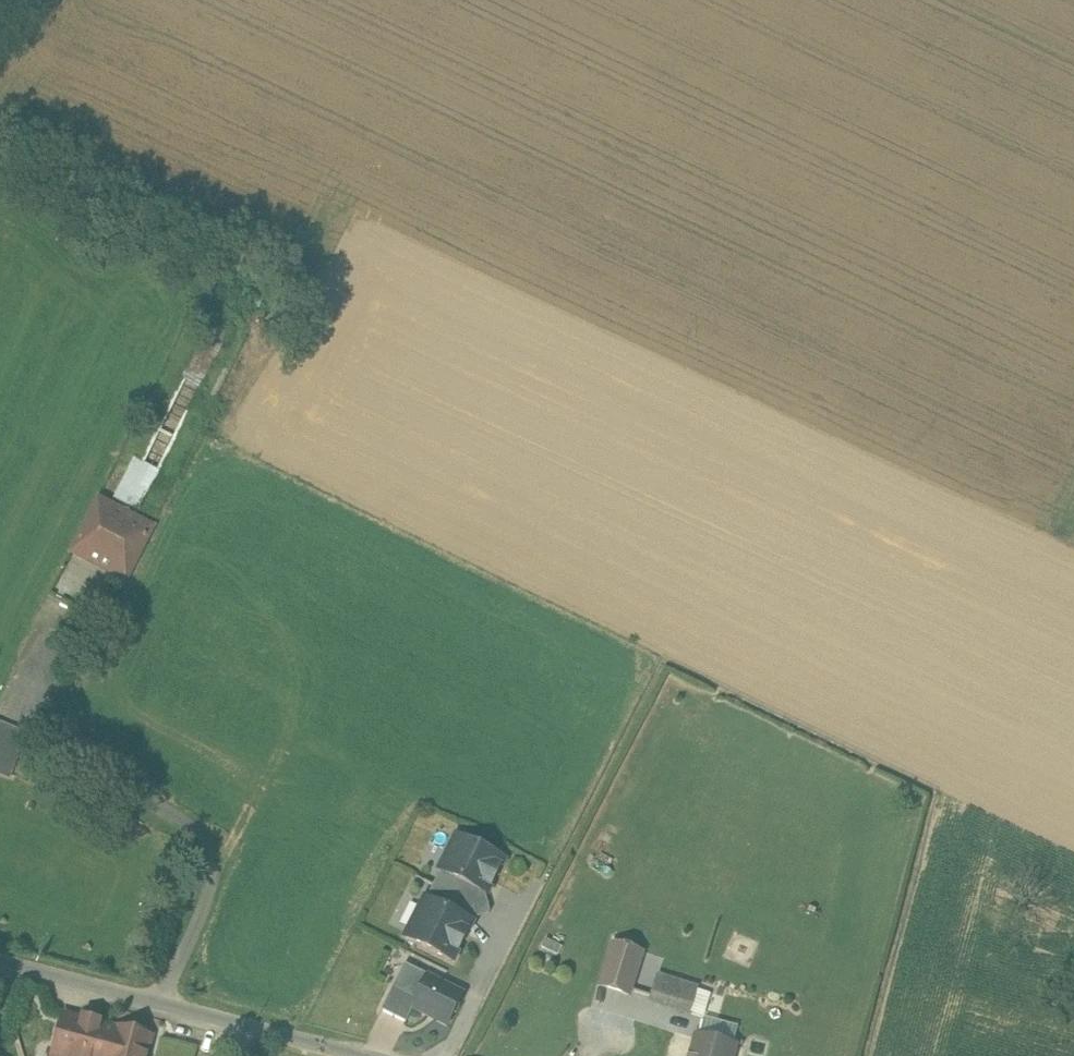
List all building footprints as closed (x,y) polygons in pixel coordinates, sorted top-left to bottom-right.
[(228,331),(213,324),(207,336),(222,343),(228,331)] [(136,533),(104,518),(85,555),(100,563),(103,558),(125,569),(129,562),(123,559),(136,533)] [(7,774),(23,726),(0,719),(0,772),(7,774)] [(459,837),(408,938),(452,959),(502,859),(459,837)] [(642,953),(613,944),(600,986),(629,995),(642,953)] [(427,975),(405,964),(394,986),(416,998),(427,975)] [(464,993),(427,975),(416,998),(411,1008),(413,1009),(428,1017),(429,1015),(445,1024),(444,1025),(447,1026),(464,993)] [(694,994),(658,983),(652,1000),(688,1011),(694,994)] [(416,998),(394,986),(382,1010),(406,1023),(413,1009),(411,1008),(416,998)] [(64,1016),(53,1055),(109,1055),(116,1029),(64,1016)] [(116,1029),(109,1055),(147,1055),(151,1038),(116,1029)] [(695,1033),(689,1055),(735,1055),(738,1044),(695,1033)]
